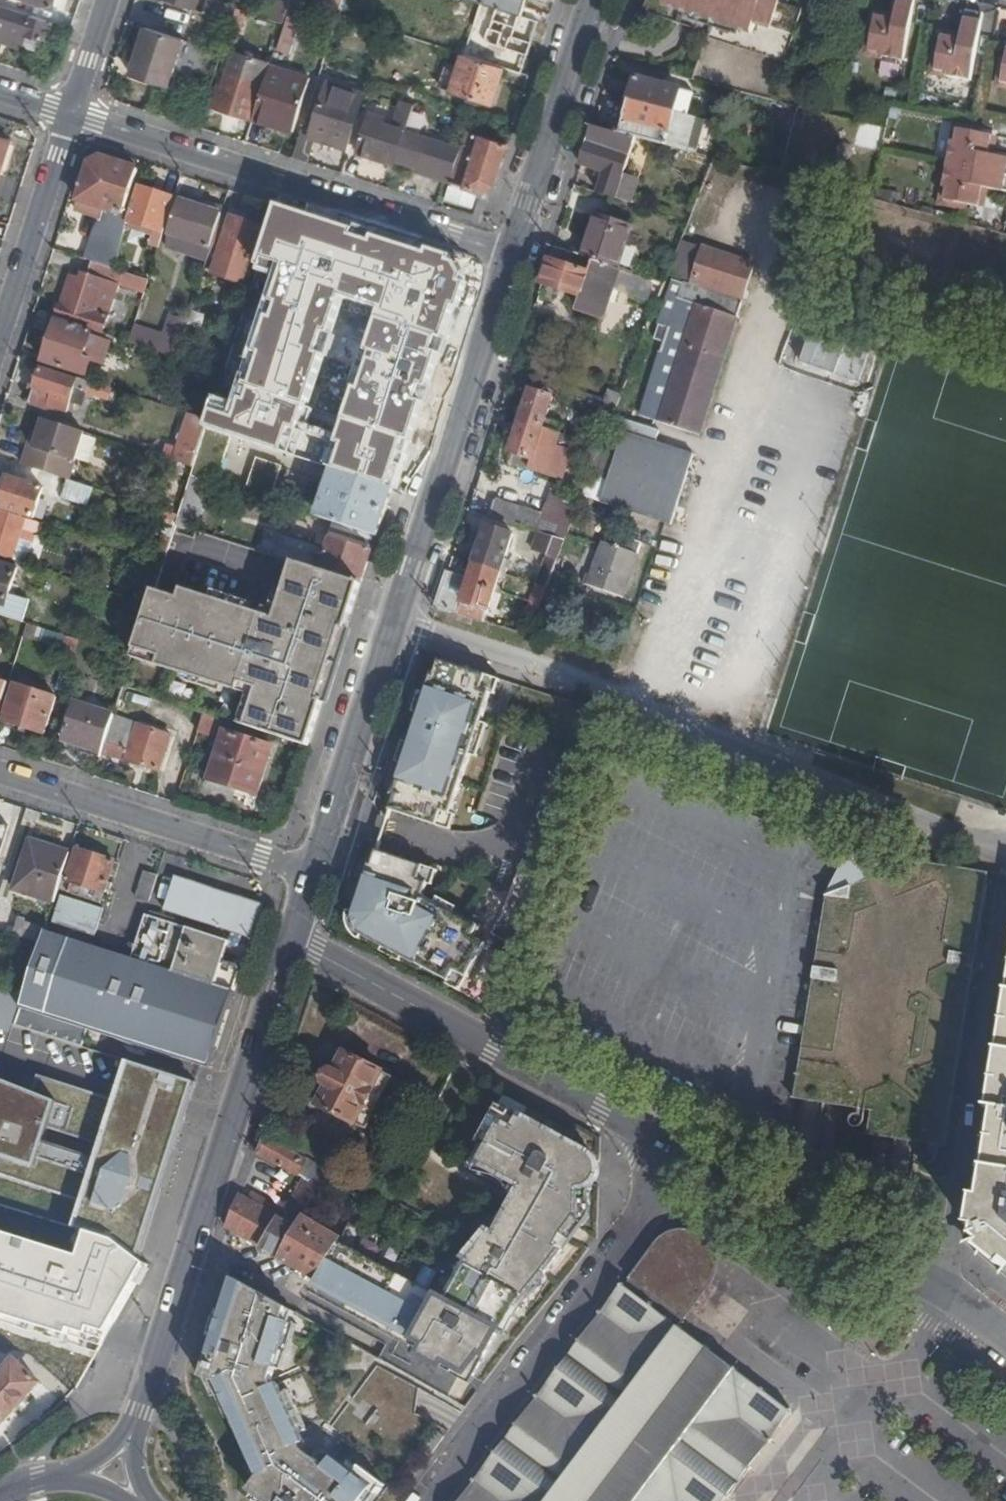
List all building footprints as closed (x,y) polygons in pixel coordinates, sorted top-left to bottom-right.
[(195,9),(198,0),(166,0),(195,9)] [(232,24),(237,9),(209,0),(205,15),(232,24)] [(286,23),(290,11),(292,3),(282,0),(279,0),(274,19),(286,23)] [(292,3),(290,11),(301,14),(307,0),(293,0),(292,3)] [(346,0),(315,0),(343,8),(346,0)] [(523,16),(528,0),(471,0),(523,16)] [(666,5),(725,23),(751,31),(754,21),(765,24),(772,0),(667,0),(666,5)] [(920,0),(901,0),(900,7),(896,20),(878,17),(871,47),(883,48),(882,55),(908,60),(920,0)] [(248,12),(237,9),(232,24),(227,40),(237,43),(248,12)] [(23,47),(27,35),(42,40),(48,21),(32,16),(31,21),(0,11),(0,39),(23,47)] [(973,74),(985,17),(968,13),(961,43),(944,40),(938,62),(951,65),(950,69),(973,74)] [(305,19),(294,16),(281,51),(292,54),(305,19)] [(188,41),(147,27),(132,76),(172,89),(188,41)] [(531,76),(539,55),(481,36),(479,42),(490,46),(485,61),(531,76)] [(272,65),(272,64),(235,52),(224,88),(220,87),(214,106),(226,110),(220,128),(240,134),(245,116),(250,118),(251,116),(255,117),(272,65)] [(507,70),(471,58),(459,95),(496,106),(507,70)] [(313,79),(272,65),(255,117),(254,119),(294,132),(313,79)] [(636,78),(629,100),(675,112),(680,90),(636,78)] [(304,131),(294,158),(309,163),(317,140),(348,150),(359,117),(358,117),(364,97),(329,86),(313,134),(304,131)] [(413,116),(420,93),(406,89),(399,108),(397,107),(391,126),(406,130),(410,115),(413,116)] [(617,133),(642,140),(696,153),(705,120),(675,112),(629,100),(627,99),(617,133)] [(388,119),(372,113),(359,153),(395,164),(406,130),(391,126),(387,124),(388,119)] [(604,172),(597,192),(623,200),(642,140),(617,133),(593,127),(581,163),(604,172)] [(496,186),(510,143),(469,131),(452,183),(483,192),(496,186)] [(975,152),(978,135),(961,131),(959,143),(953,143),(953,146),(975,152)] [(1005,175),(1005,160),(991,157),(993,138),(978,135),(975,152),(971,169),(1005,175)] [(9,141),(0,138),(0,168),(9,141)] [(949,164),(971,169),(975,152),(953,146),(949,164)] [(86,259),(95,261),(110,266),(128,207),(130,200),(140,170),(102,157),(91,164),(77,204),(79,205),(76,213),(101,222),(95,243),(92,242),(86,259)] [(967,187),(971,169),(949,164),(945,182),(967,187)] [(1005,193),(1005,175),(971,169),(967,187),(965,204),(980,208),(983,189),(1005,193)] [(948,201),(965,204),(967,187),(945,182),(944,188),(951,190),(948,201)] [(140,187),(135,202),(133,208),(129,222),(165,233),(176,199),(140,187)] [(209,260),(223,216),(225,209),(196,199),(194,206),(181,201),(171,234),(207,246),(203,258),(209,260)] [(582,257),(618,269),(632,225),(597,213),(582,257)] [(209,260),(203,280),(212,282),(222,253),(253,263),(264,228),(233,218),(233,219),(223,216),(209,260)] [(257,276),(256,280),(283,289),(298,245),(290,242),(292,237),(272,229),(257,276)] [(369,256),(375,237),(362,232),(355,256),(328,247),(318,276),(324,278),(333,281),(350,287),(355,274),(361,276),(366,260),(367,260),(369,256)] [(207,246),(171,234),(168,248),(203,258),(207,246)] [(743,297),(753,264),(702,247),(691,281),(743,297)] [(553,248),(542,283),(581,297),(577,309),(604,318),(620,270),(618,269),(582,257),(553,248)] [(367,260),(340,341),(371,350),(412,363),(439,279),(369,256),(367,260)] [(110,266),(95,261),(89,276),(84,274),(82,279),(75,277),(72,285),(70,285),(58,318),(105,333),(110,316),(120,285),(146,293),(150,280),(137,275),(130,273),(110,266)] [(330,290),(333,281),(324,278),(321,286),(330,290)] [(699,435),(742,302),(674,281),(632,413),(699,435)] [(346,305),(332,301),(327,314),(341,319),(346,305)] [(223,381),(245,388),(267,319),(268,318),(245,311),(241,325),(226,372),(223,381)] [(130,342),(178,357),(189,323),(169,316),(163,334),(136,326),(130,342)] [(302,406),(323,414),(344,420),(389,434),(412,363),(371,350),(340,341),(293,326),(268,318),(267,319),(245,388),(302,406)] [(107,337),(58,321),(46,361),(89,375),(94,360),(98,361),(107,337)] [(114,340),(107,337),(98,361),(106,364),(114,340)] [(90,381),(79,377),(78,380),(43,369),(38,382),(33,380),(31,388),(35,390),(32,401),(55,410),(56,407),(68,411),(71,401),(82,404),(86,392),(90,381)] [(90,381),(86,392),(109,399),(113,388),(90,381)] [(608,391),(604,404),(616,408),(621,395),(608,391)] [(531,392),(522,422),(543,428),(553,398),(531,392)] [(616,408),(604,404),(600,416),(588,412),(584,423),(597,428),(594,438),(603,441),(616,408)] [(196,467),(208,428),(211,420),(192,414),(176,461),(177,461),(190,465),(196,467)] [(344,420),(323,414),(319,429),(338,436),(344,420)] [(86,432),(44,418),(39,436),(33,434),(24,464),(67,479),(71,479),(86,432)] [(543,428),(522,422),(512,452),(534,459),(543,428)] [(193,476),(201,479),(217,484),(232,436),(208,428),(196,467),(193,476)] [(342,471),(357,476),(380,484),(394,441),(356,428),(342,471)] [(558,434),(543,428),(534,459),(532,469),(561,479),(570,450),(555,445),(558,434)] [(693,455),(623,432),(601,502),(670,524),(693,455)] [(588,444),(567,495),(580,499),(601,448),(588,444)] [(534,459),(512,452),(509,461),(532,469),(534,459)] [(248,493),(271,501),(281,467),(258,460),(248,493)] [(190,465),(177,461),(174,470),(187,474),(190,465)] [(9,476),(0,503),(0,505),(34,517),(45,488),(9,476)] [(177,525),(185,526),(201,479),(193,476),(180,515),(177,524),(177,525)] [(349,500),(341,524),(380,536),(395,489),(380,484),(357,476),(353,489),(341,485),(337,496),(349,500)] [(71,479),(67,479),(61,496),(87,504),(93,487),(71,479)] [(544,514),(538,531),(565,539),(580,499),(567,495),(552,491),(544,514)] [(307,499),(303,512),(330,520),(334,507),(307,499)] [(490,517),(538,531),(544,514),(495,500),(490,517)] [(156,518),(177,525),(177,524),(180,515),(160,509),(156,518)] [(33,542),(36,534),(40,524),(27,519),(0,510),(0,553),(14,558),(21,537),(33,542)] [(162,572),(170,574),(185,526),(177,525),(165,562),(162,572)] [(475,565),(500,573),(512,535),(488,527),(475,565)] [(545,556),(535,584),(546,588),(565,539),(538,531),(531,551),(545,556)] [(302,563),(309,542),(287,534),(280,557),(296,561),(302,563)] [(613,588),(624,592),(641,542),(618,534),(614,546),(602,542),(587,585),(611,594),(613,588)] [(333,536),(329,548),(322,569),(363,583),(374,550),(333,536)] [(27,561),(33,542),(21,537),(14,558),(27,561)] [(329,548),(309,542),(302,563),(322,569),(329,548)] [(156,589),(162,572),(165,562),(153,559),(145,585),(140,602),(151,605),(156,589)] [(23,621),(28,603),(9,596),(18,567),(0,561),(0,613),(23,621)] [(302,563),(296,561),(278,618),(185,587),(183,597),(156,589),(151,605),(134,657),(257,697),(248,725),(309,746),(363,583),(322,569),(302,563)] [(449,572),(437,607),(483,622),(486,611),(488,610),(500,573),(475,565),(470,578),(449,572)] [(140,602),(145,585),(115,577),(110,592),(127,598),(140,602)] [(516,632),(528,635),(546,588),(535,584),(516,632)] [(622,598),(624,592),(613,588),(611,594),(622,598)] [(63,652),(76,656),(81,640),(69,636),(63,652)] [(114,663),(131,668),(134,657),(118,652),(114,663)] [(394,796),(390,810),(437,826),(442,812),(450,814),(490,693),(482,690),(487,676),(439,660),(434,674),(432,673),(392,795),(394,796)] [(0,678),(0,713),(10,682),(0,678)] [(58,700),(15,686),(3,724),(46,737),(58,700)] [(115,716),(116,714),(79,701),(66,740),(104,752),(115,716)] [(225,718),(206,712),(199,732),(218,738),(225,718)] [(603,716),(615,720),(616,716),(605,712),(603,716)] [(172,735),(115,716),(104,752),(160,770),(172,735)] [(612,726),(615,720),(603,716),(600,722),(612,726)] [(275,747),(226,731),(210,779),(260,795),(275,747)] [(9,829),(0,826),(0,858),(9,829)] [(63,880),(72,854),(31,841),(17,885),(42,894),(41,898),(56,904),(60,891),(63,880)] [(424,866),(377,850),(372,865),(369,864),(353,912),(352,915),(359,933),(366,937),(460,992),(486,944),(474,937),(479,927),(424,896),(428,883),(420,881),(424,866)] [(69,882),(63,880),(60,891),(81,897),(80,898),(103,905),(107,891),(112,893),(114,885),(110,883),(116,864),(78,852),(69,882)] [(874,1135),(937,1146),(944,1147),(988,873),(919,862),(917,862),(825,895),(817,955),(794,1099),(801,1101),(870,1112),(867,1129),(867,1134),(874,1135)] [(151,904),(160,877),(147,874),(138,900),(151,904)] [(256,939),(267,906),(178,878),(167,911),(256,939)] [(42,894),(17,885),(15,890),(41,898),(42,894)] [(97,936),(106,909),(62,895),(53,922),(97,936)] [(352,915),(353,912),(352,913),(349,916),(348,922),(348,927),(349,930),(353,935),(357,937),(361,938),(366,937),(359,933),(352,915)] [(141,936),(246,969),(247,966),(226,960),(232,942),(148,915),(141,936)] [(47,932),(47,930),(20,922),(15,936),(43,944),(47,932)] [(65,927),(50,922),(47,930),(47,932),(62,936),(65,927)] [(62,936),(98,948),(101,938),(65,927),(62,936)] [(243,978),(246,969),(141,936),(133,959),(98,948),(62,936),(47,932),(43,944),(38,958),(27,992),(20,1015),(16,1026),(72,1044),(78,1025),(213,1068),(243,978)] [(27,954),(16,988),(27,992),(38,958),(27,954)] [(0,983),(0,1026),(14,1031),(16,1026),(20,1015),(27,992),(16,988),(0,983)] [(986,1145),(971,1240),(1005,1269),(1005,1016),(986,1145)] [(357,1125),(383,1072),(346,1054),(320,1107),(357,1125)] [(0,1075),(0,1178),(84,1205),(77,1226),(119,1239),(143,1258),(198,1085),(132,1065),(123,1095),(41,1069),(36,1086),(0,1075)] [(367,1130),(393,1077),(383,1072),(357,1125),(367,1130)] [(595,1155),(503,1107),(499,1110),(477,1148),(489,1154),(480,1170),(517,1191),(512,1200),(506,1211),(500,1220),(463,1264),(467,1266),(446,1301),(435,1301),(337,1245),(325,1264),(317,1276),(423,1340),(421,1344),(428,1348),(424,1354),(433,1360),(435,1360),(438,1359),(440,1357),(460,1369),(472,1352),(477,1355),(495,1329),(499,1331),(515,1306),(531,1288),(544,1273),(572,1240),(579,1231),(588,1221),(591,1214),(591,1209),(581,1202),(581,1192),(594,1187),(602,1177),(602,1166),(595,1155)] [(295,1129),(288,1143),(336,1168),(344,1155),(295,1129)] [(310,1162),(265,1137),(258,1155),(301,1178),(310,1162)] [(242,1196),(229,1231),(262,1249),(278,1220),(294,1230),(306,1214),(320,1188),(305,1180),(286,1213),(253,1195),(251,1202),(242,1196)] [(278,1257),(296,1267),(303,1271),(312,1257),(325,1264),(337,1245),(342,1236),(306,1214),(294,1230),(278,1257)] [(278,1220),(262,1249),(278,1257),(294,1230),(278,1220)] [(34,1262),(45,1270),(65,1243),(54,1235),(34,1262)] [(303,1271),(311,1275),(316,1278),(317,1276),(325,1264),(312,1257),(303,1271)] [(233,1277),(203,1375),(215,1381),(263,1477),(256,1489),(272,1500),(365,1500),(376,1487),(338,1457),(329,1467),(307,1451),(308,1440),(290,1402),(281,1384),(277,1385),(273,1378),(277,1375),(288,1338),(293,1324),(286,1321),(290,1308),(277,1300),(233,1277)] [(589,1322),(456,1500),(738,1500),(771,1456),(681,1389),(589,1322)] [(56,1341),(51,1353),(74,1363),(80,1351),(56,1341)] [(0,1378),(0,1427),(40,1383),(16,1361),(0,1378)]
